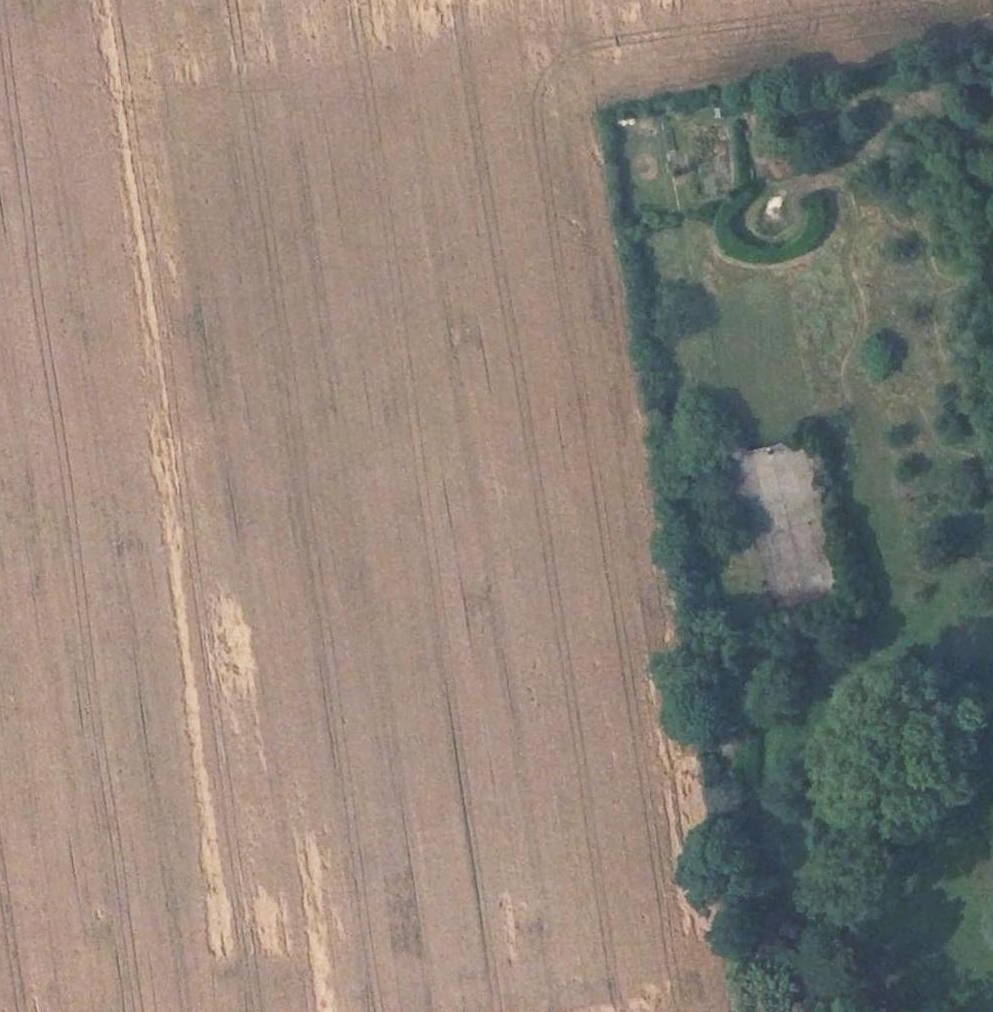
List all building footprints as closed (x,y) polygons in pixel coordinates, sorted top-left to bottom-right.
[(772,607),(839,593),(824,523),(758,537),(772,607)]
